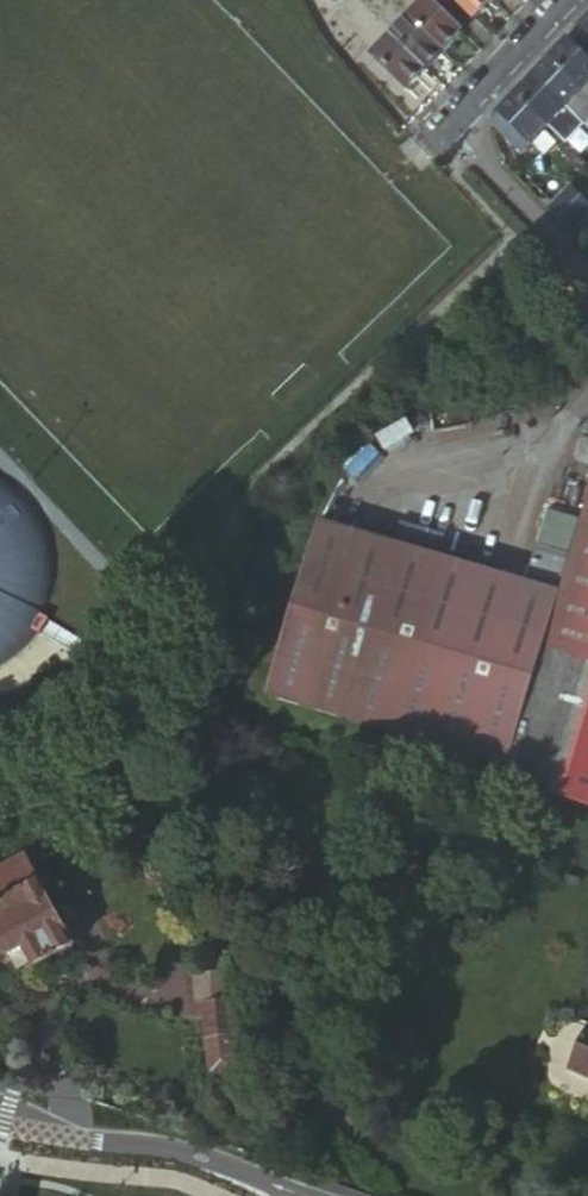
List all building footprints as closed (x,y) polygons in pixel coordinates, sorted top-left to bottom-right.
[(343,10),(354,0),(334,0),(343,10)] [(491,0),(452,0),(480,27),(498,7),(491,0)] [(468,40),(433,7),(417,26),(451,58),(468,40)] [(451,58),(417,26),(399,44),(433,76),(451,58)] [(415,95),(433,76),(399,44),(381,63),(415,95)] [(556,64),(587,97),(587,57),(574,44),(556,64)] [(539,80),(573,114),(584,124),(585,126),(587,129),(587,97),(556,64),(539,80)] [(539,80),(521,100),(555,132),(566,121),(573,114),(539,80)] [(555,132),(521,100),(504,117),(506,119),(538,150),(555,132)] [(584,124),(573,114),(566,121),(577,131),(584,124)] [(529,159),(538,150),(506,119),(497,128),(529,159)] [(552,216),(572,239),(587,223),(587,212),(573,196),(552,216)] [(566,599),(550,656),(587,667),(587,525),(566,599)] [(566,599),(562,598),(573,561),(542,552),(531,589),(324,529),(273,706),(516,776),(512,790),(587,812),(587,667),(550,656),(566,599)] [(0,882),(0,910),(3,915),(0,917),(0,942),(18,968),(33,957),(48,977),(83,952),(22,867),(0,882)] [(209,984),(218,1082),(246,1080),(236,981),(209,984)]
